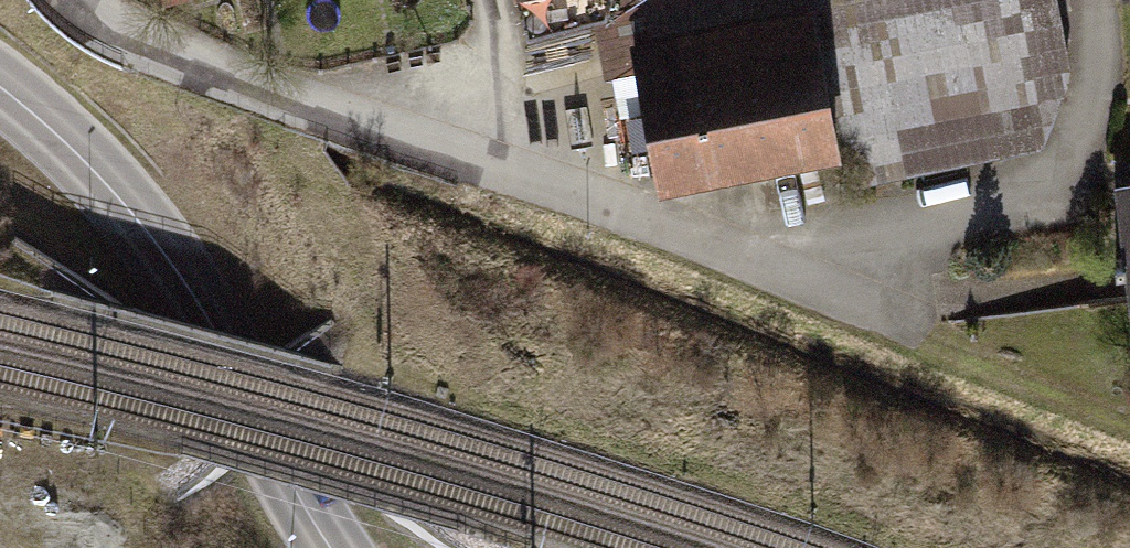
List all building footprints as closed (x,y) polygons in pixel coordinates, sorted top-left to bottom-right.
[(542,37),(603,25),(612,61),(839,2),(889,183),(1054,152),(1087,72),(1074,0),(532,0),(542,37)] [(833,20),(646,66),(676,185),(862,139),(833,20)] [(1120,178),(1129,244),(1129,177),(1120,178)]
